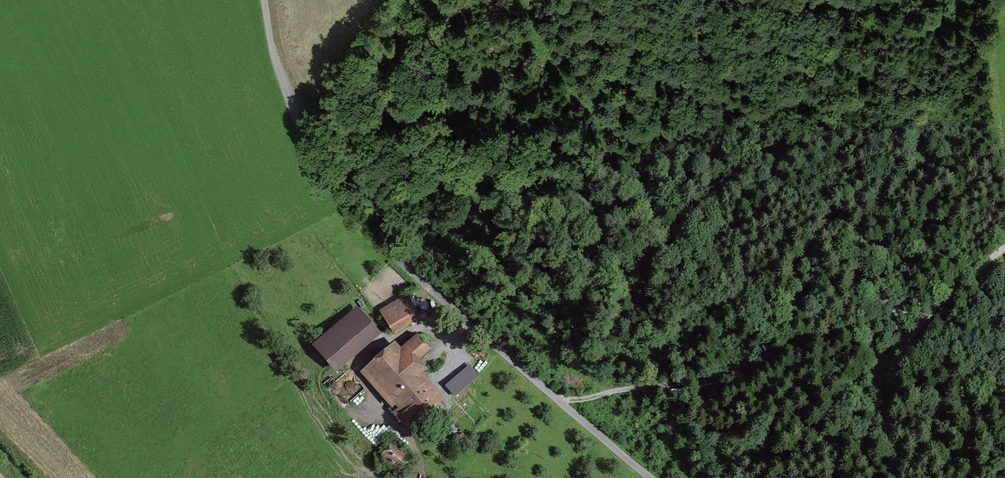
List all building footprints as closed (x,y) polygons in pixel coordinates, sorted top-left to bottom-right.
[(379,312),(392,335),(419,320),(406,297),(379,312)] [(310,346),(334,374),(380,336),(356,308),(310,346)] [(393,344),(359,373),(409,429),(441,400),(420,376),(427,371),(418,361),(430,350),(417,335),(399,350),(393,344)] [(471,362),(445,383),(455,396),(481,374),(471,362)] [(392,442),(378,458),(395,474),(410,458),(392,442)]
